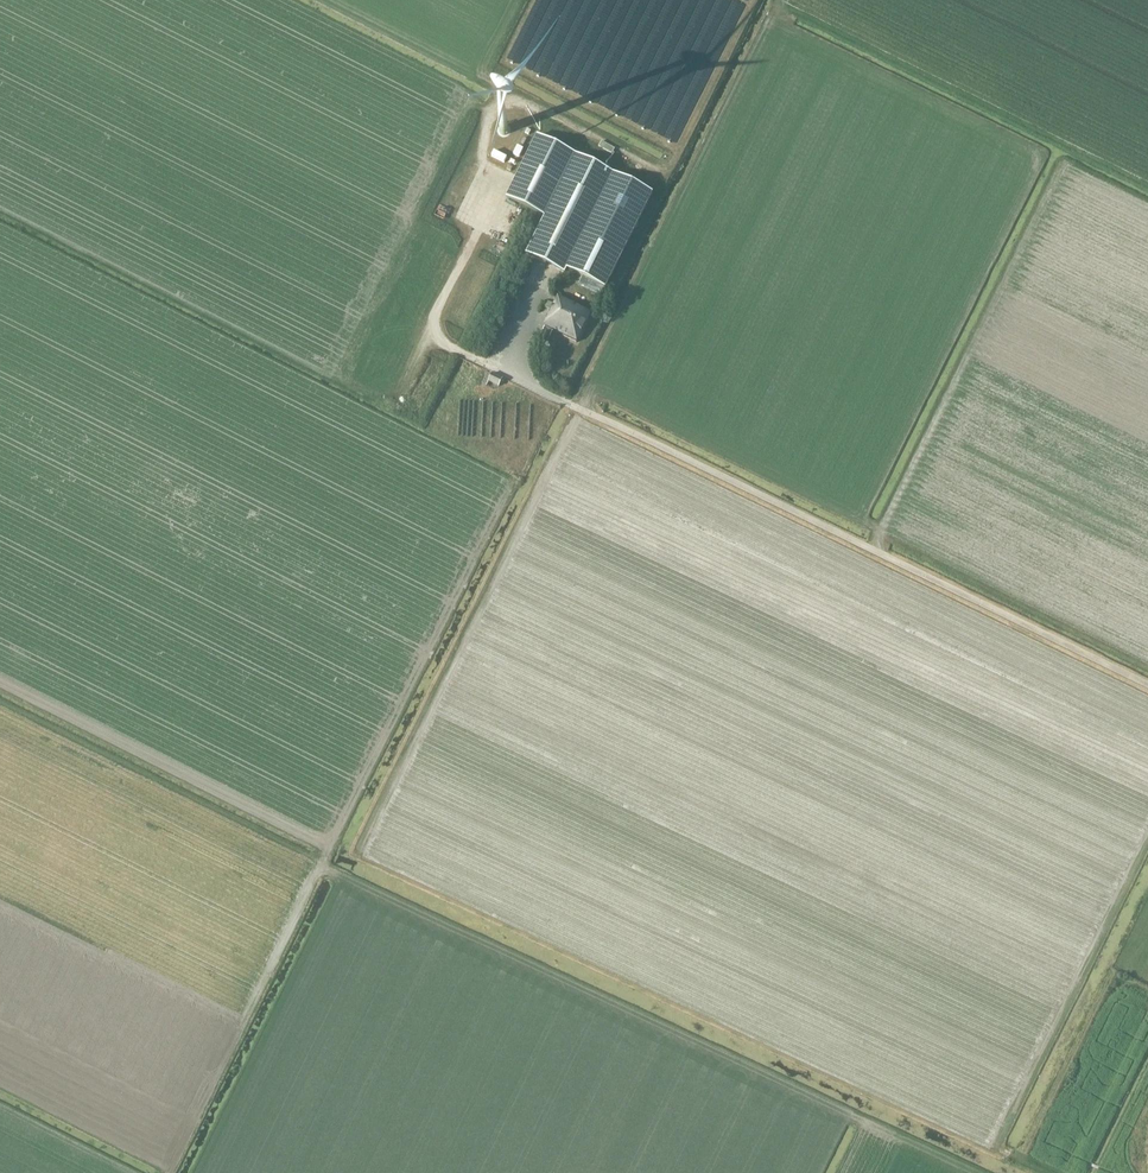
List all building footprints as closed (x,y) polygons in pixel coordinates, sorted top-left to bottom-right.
[(545,215),(543,219),(526,253),(533,257),(565,272),(567,268),(613,175),(614,173),(575,154),(574,156),(536,137),(507,196),(545,215)] [(613,175),(567,268),(605,287),(652,194),(613,175)] [(544,327),(541,333),(549,337),(552,331),(576,343),(592,312),(557,295),(553,304),(547,301),(544,307),(550,310),(547,316),(548,317),(544,327)] [(487,382),(498,386),(501,378),(491,373),(487,382)]
